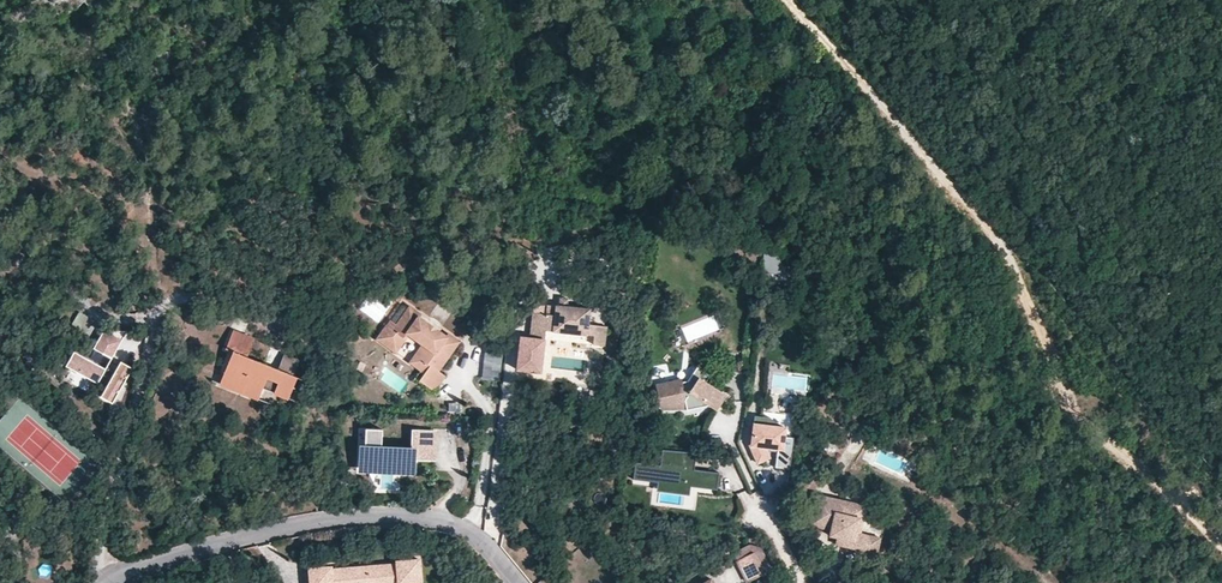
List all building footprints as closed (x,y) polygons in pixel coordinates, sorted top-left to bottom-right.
[(784,276),(783,252),(766,253),(766,277),(784,276)] [(568,306),(568,298),(559,297),(558,305),(568,306)] [(382,323),(387,311),(367,301),(361,314),(382,323)] [(587,324),(589,309),(568,306),(558,305),(556,305),(555,315),(549,314),(533,312),(530,337),(544,339),(545,330),(594,335),(593,344),(604,345),(606,326),(587,324)] [(420,313),(409,306),(407,309),(418,316),(420,313)] [(444,340),(415,319),(418,316),(407,309),(396,324),(392,330),(386,326),(376,339),(394,350),(406,332),(409,335),(421,343),(425,346),(417,357),(429,365),(423,374),(419,379),(434,389),(444,376),(437,371),(457,343),(447,336),(444,340)] [(803,317),(801,310),(793,312),(795,319),(803,317)] [(101,325),(79,312),(69,329),(92,341),(101,325)] [(447,336),(418,316),(415,319),(444,340),(447,336)] [(392,330),(396,324),(390,320),(386,326),(392,330)] [(277,369),(247,356),(255,338),(233,329),(226,348),(233,351),(224,372),(238,378),(234,389),(258,399),(263,387),(288,398),(297,376),(294,375),(277,369)] [(111,358),(126,331),(103,330),(93,348),(111,358)] [(397,353),(409,335),(406,332),(394,350),(397,353)] [(459,340),(448,333),(447,335),(457,342),(459,340)] [(541,372),(544,339),(530,337),(521,336),(517,369),(541,372)] [(423,374),(429,365),(417,357),(425,346),(421,343),(407,363),(423,374)] [(105,369),(74,351),(66,366),(97,383),(102,374),(110,379),(100,396),(112,403),(132,367),(120,361),(115,370),(113,373),(105,369)] [(503,382),(504,353),(484,352),(483,381),(503,382)] [(294,375),(300,359),(283,353),(277,369),(294,375)] [(725,395),(705,382),(709,375),(696,367),(686,382),(681,383),(681,381),(656,386),(660,405),(685,404),(702,400),(708,404),(716,409),(725,395)] [(234,389),(238,378),(224,372),(220,383),(234,389)] [(708,404),(702,400),(685,404),(660,405),(661,409),(686,408),(708,404)] [(462,413),(462,404),(449,404),(449,413),(462,413)] [(785,436),(786,427),(770,425),(771,418),(771,417),(754,416),(751,445),(749,446),(758,464),(770,457),(765,447),(777,448),(775,468),(789,469),(793,437),(785,436)] [(433,457),(434,432),(414,431),(413,447),(381,446),(382,429),(365,428),(364,463),(413,465),(413,457),(433,457)] [(694,469),(696,453),(661,449),(660,465),(635,461),(633,479),(657,482),(690,486),(717,489),(719,472),(694,469)] [(689,495),(690,486),(657,482),(656,491),(689,495)] [(860,533),(866,505),(815,494),(809,525),(830,530),(837,531),(836,537),(834,544),(864,551),(868,535),(860,533)] [(876,554),(880,537),(868,535),(864,551),(876,554)] [(773,569),(762,547),(751,544),(732,552),(737,560),(753,552),(764,574),(773,569)] [(764,574),(753,552),(737,560),(748,582),(764,574)] [(418,558),(396,560),(396,562),(331,568),(331,565),(308,567),(310,582),(386,582),(397,582),(398,582),(415,582),(415,581),(420,580),(418,558)] [(41,564),(39,574),(50,577),(52,566),(41,564)]
